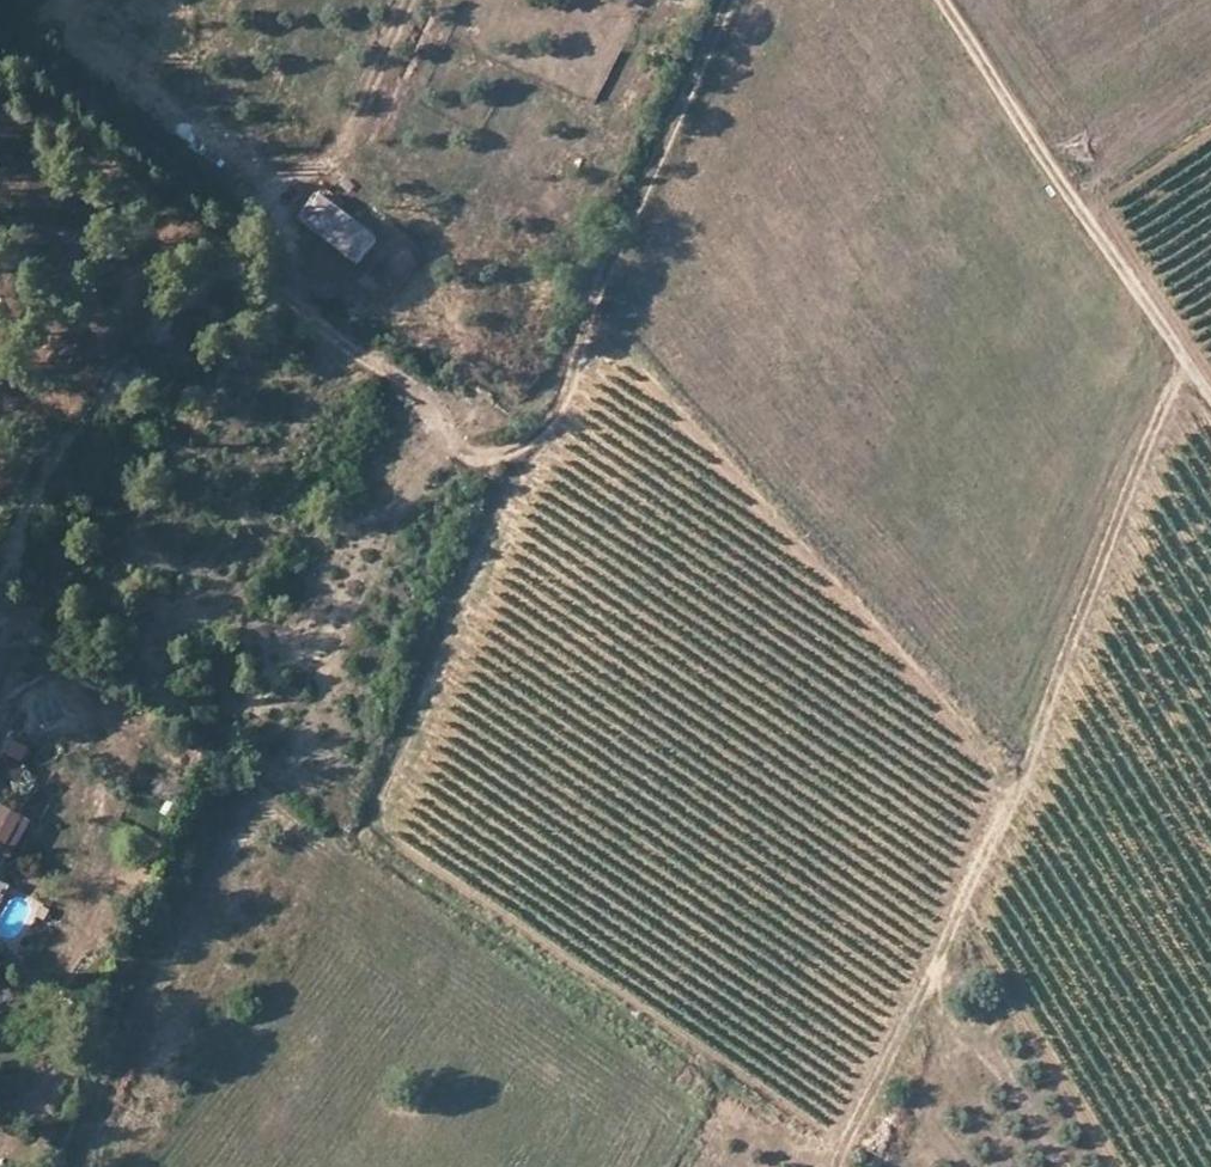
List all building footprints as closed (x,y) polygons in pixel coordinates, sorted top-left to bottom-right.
[(320,201),(302,225),(361,270),(379,247),(320,201)] [(60,705),(33,711),(36,725),(63,719),(60,705)] [(11,743),(3,760),(24,769),(31,751),(11,743)] [(15,793),(25,774),(0,761),(0,785),(15,793)] [(13,862),(35,828),(0,809),(0,856),(13,862)]
